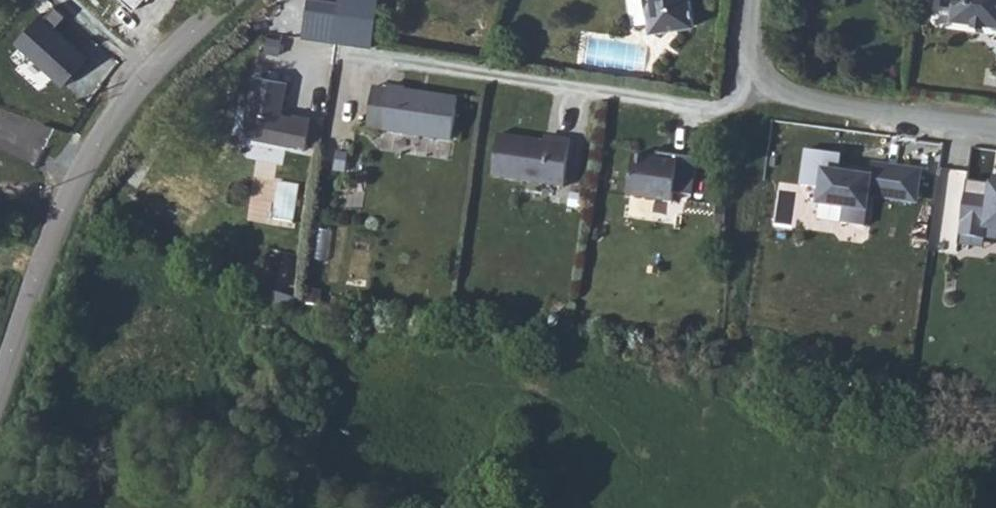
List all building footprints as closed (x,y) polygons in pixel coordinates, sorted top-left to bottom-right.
[(651,31),(694,26),(690,0),(646,0),(651,31)] [(952,19),(995,25),(995,0),(954,0),(952,19)] [(41,15),(15,44),(63,88),(88,61),(41,15)] [(292,120),(285,119),(281,114),(288,83),(254,76),(243,129),(250,138),(306,149),(311,118),(293,114),(292,120)] [(383,129),(383,130),(452,140),(458,98),(406,90),(406,88),(389,86),(389,89),(383,129)] [(389,89),(374,87),(368,127),(383,129),(389,89)] [(492,176),(564,187),(571,139),(551,136),(551,141),(498,134),(492,176)] [(920,204),(923,171),(873,163),(871,176),(842,172),(845,157),(805,151),(801,187),(823,190),(820,221),(870,225),(874,198),(920,204)] [(628,196),(672,202),(674,193),(692,195),(697,158),(657,152),(656,158),(634,155),(628,196)] [(959,243),(987,248),(988,240),(995,241),(995,177),(987,211),(966,207),(959,243)]
